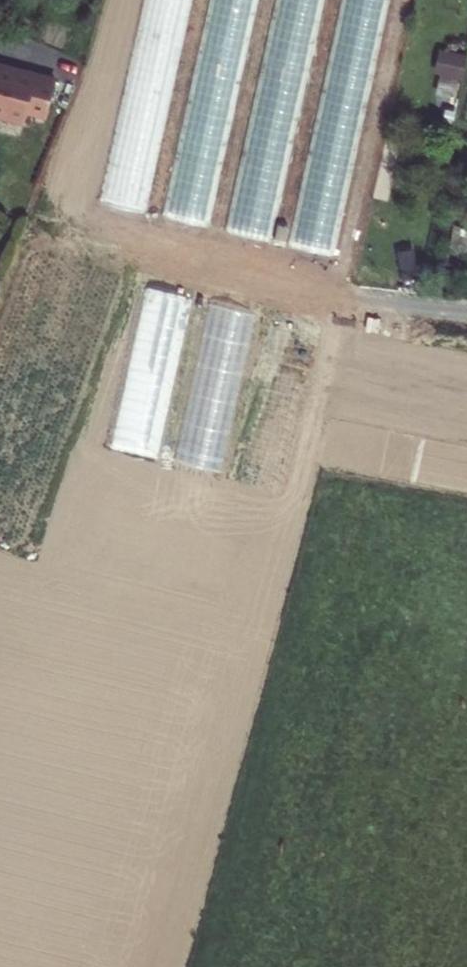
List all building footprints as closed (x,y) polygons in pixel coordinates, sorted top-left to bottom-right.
[(462,93),(466,53),(466,50),(443,47),(438,90),(462,93)] [(2,117),(2,114),(26,119),(27,112),(47,117),(56,80),(23,72),(22,74),(0,69),(0,117),(2,117)] [(450,243),(446,264),(466,268),(466,246),(450,243)]
